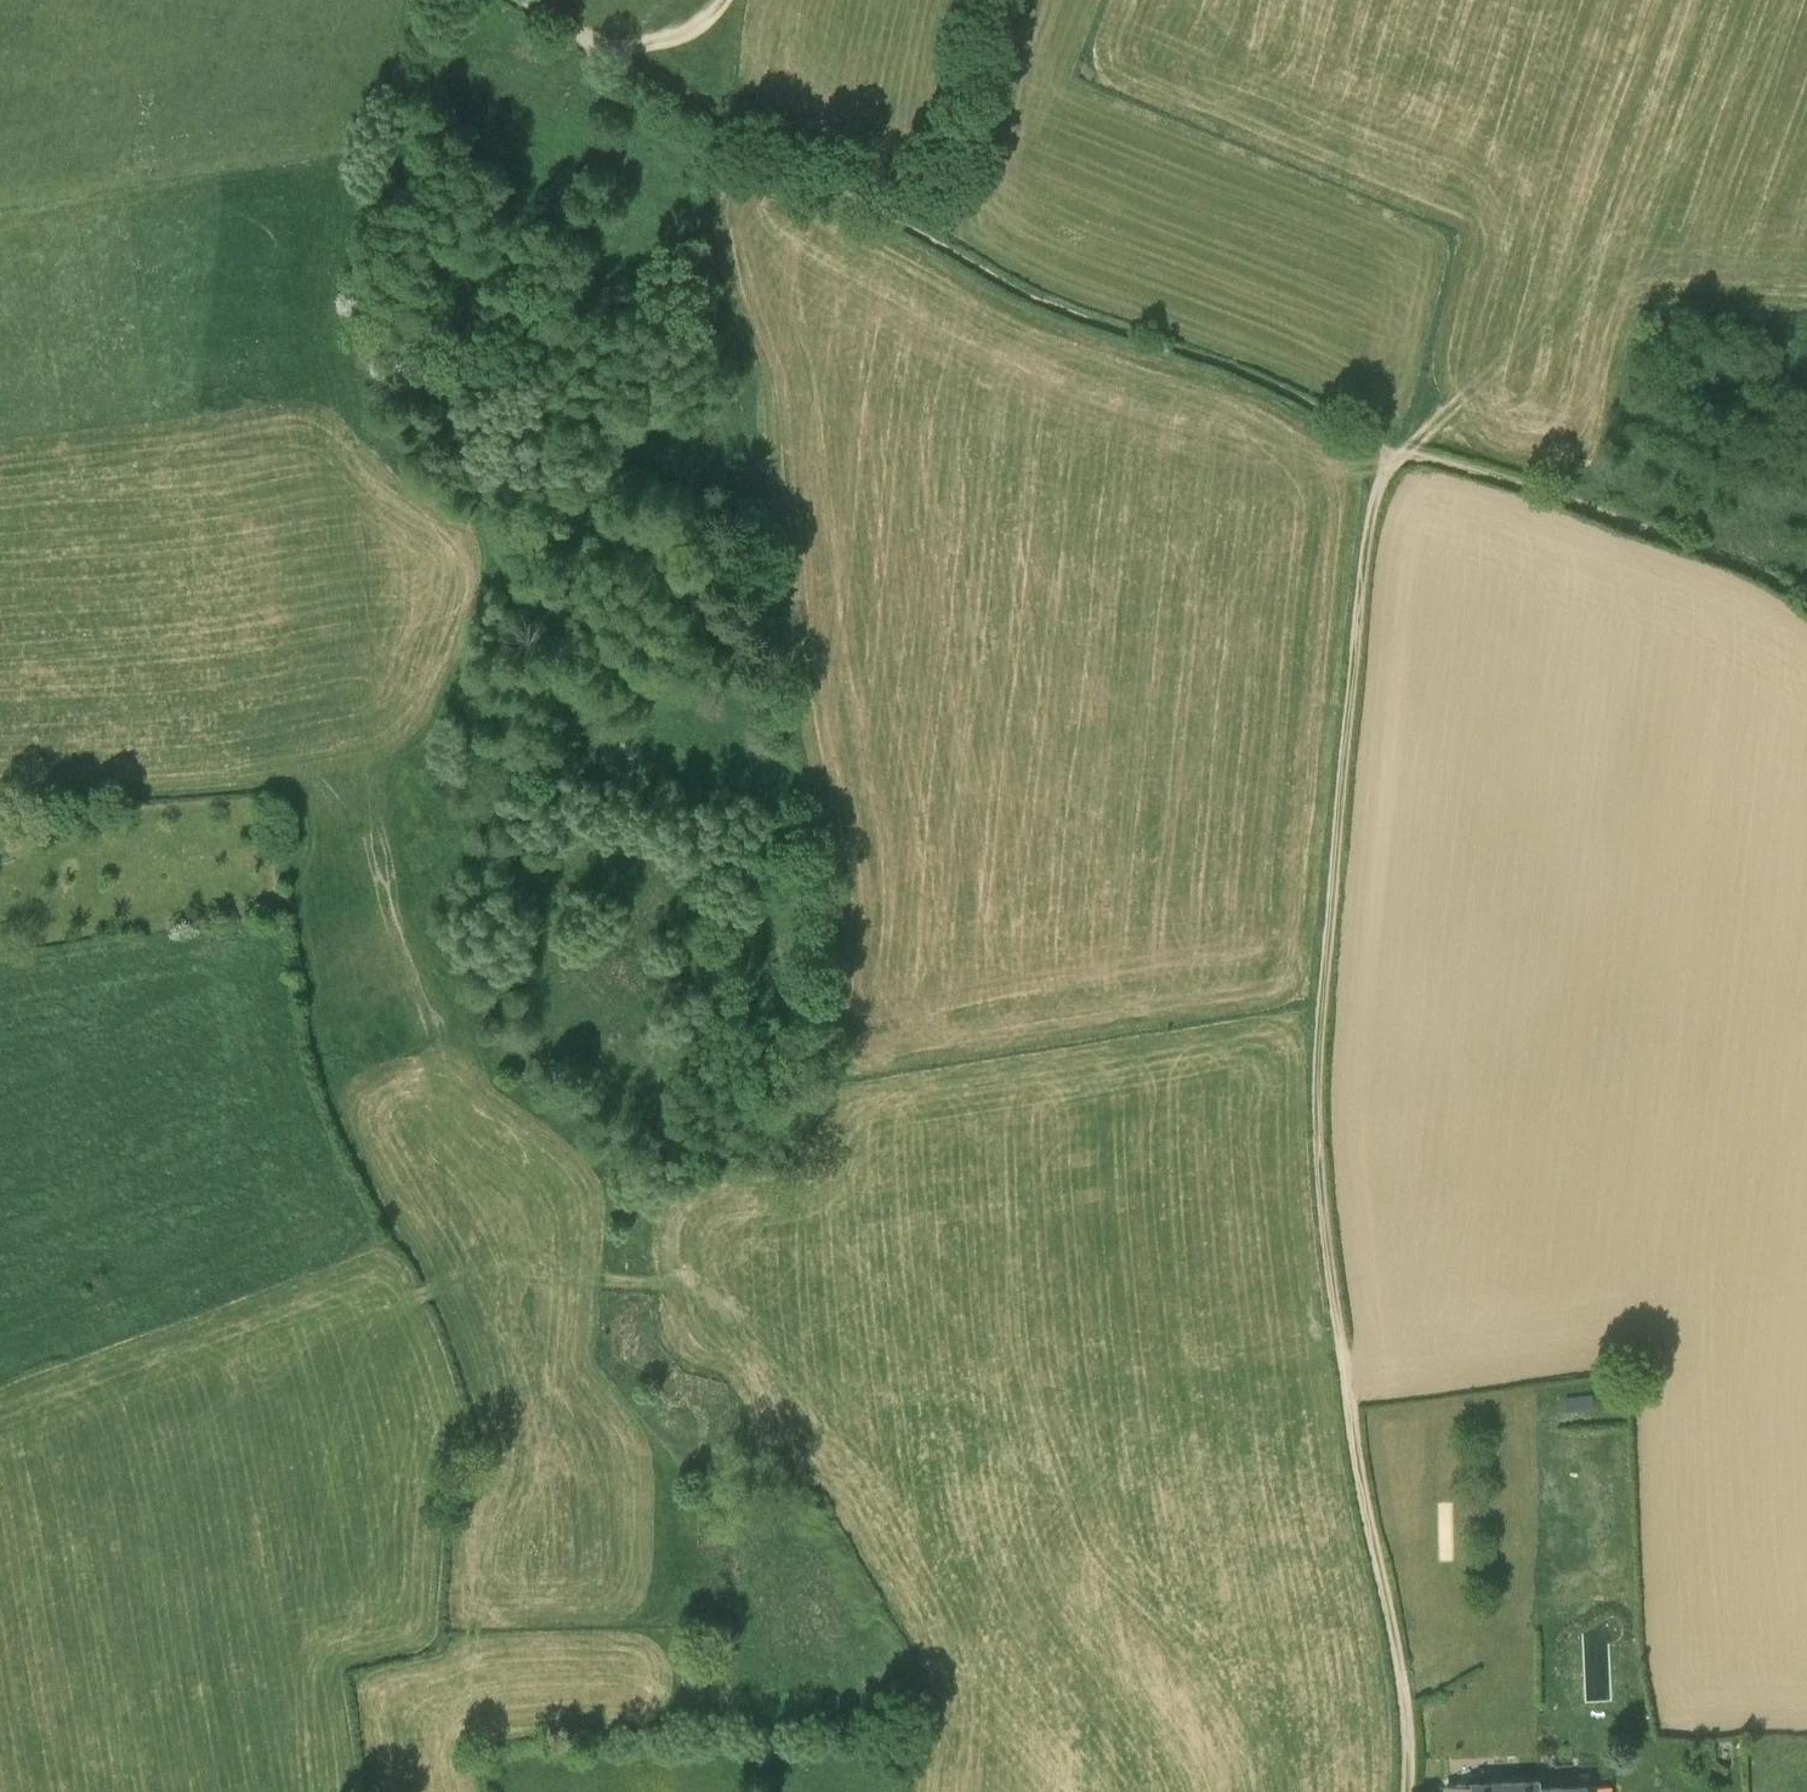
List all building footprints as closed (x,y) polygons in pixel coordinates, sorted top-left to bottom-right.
[(1446,1791),(1611,1791),(1610,1784),(1537,1788),(1537,1783),(1446,1787),(1446,1791)]
